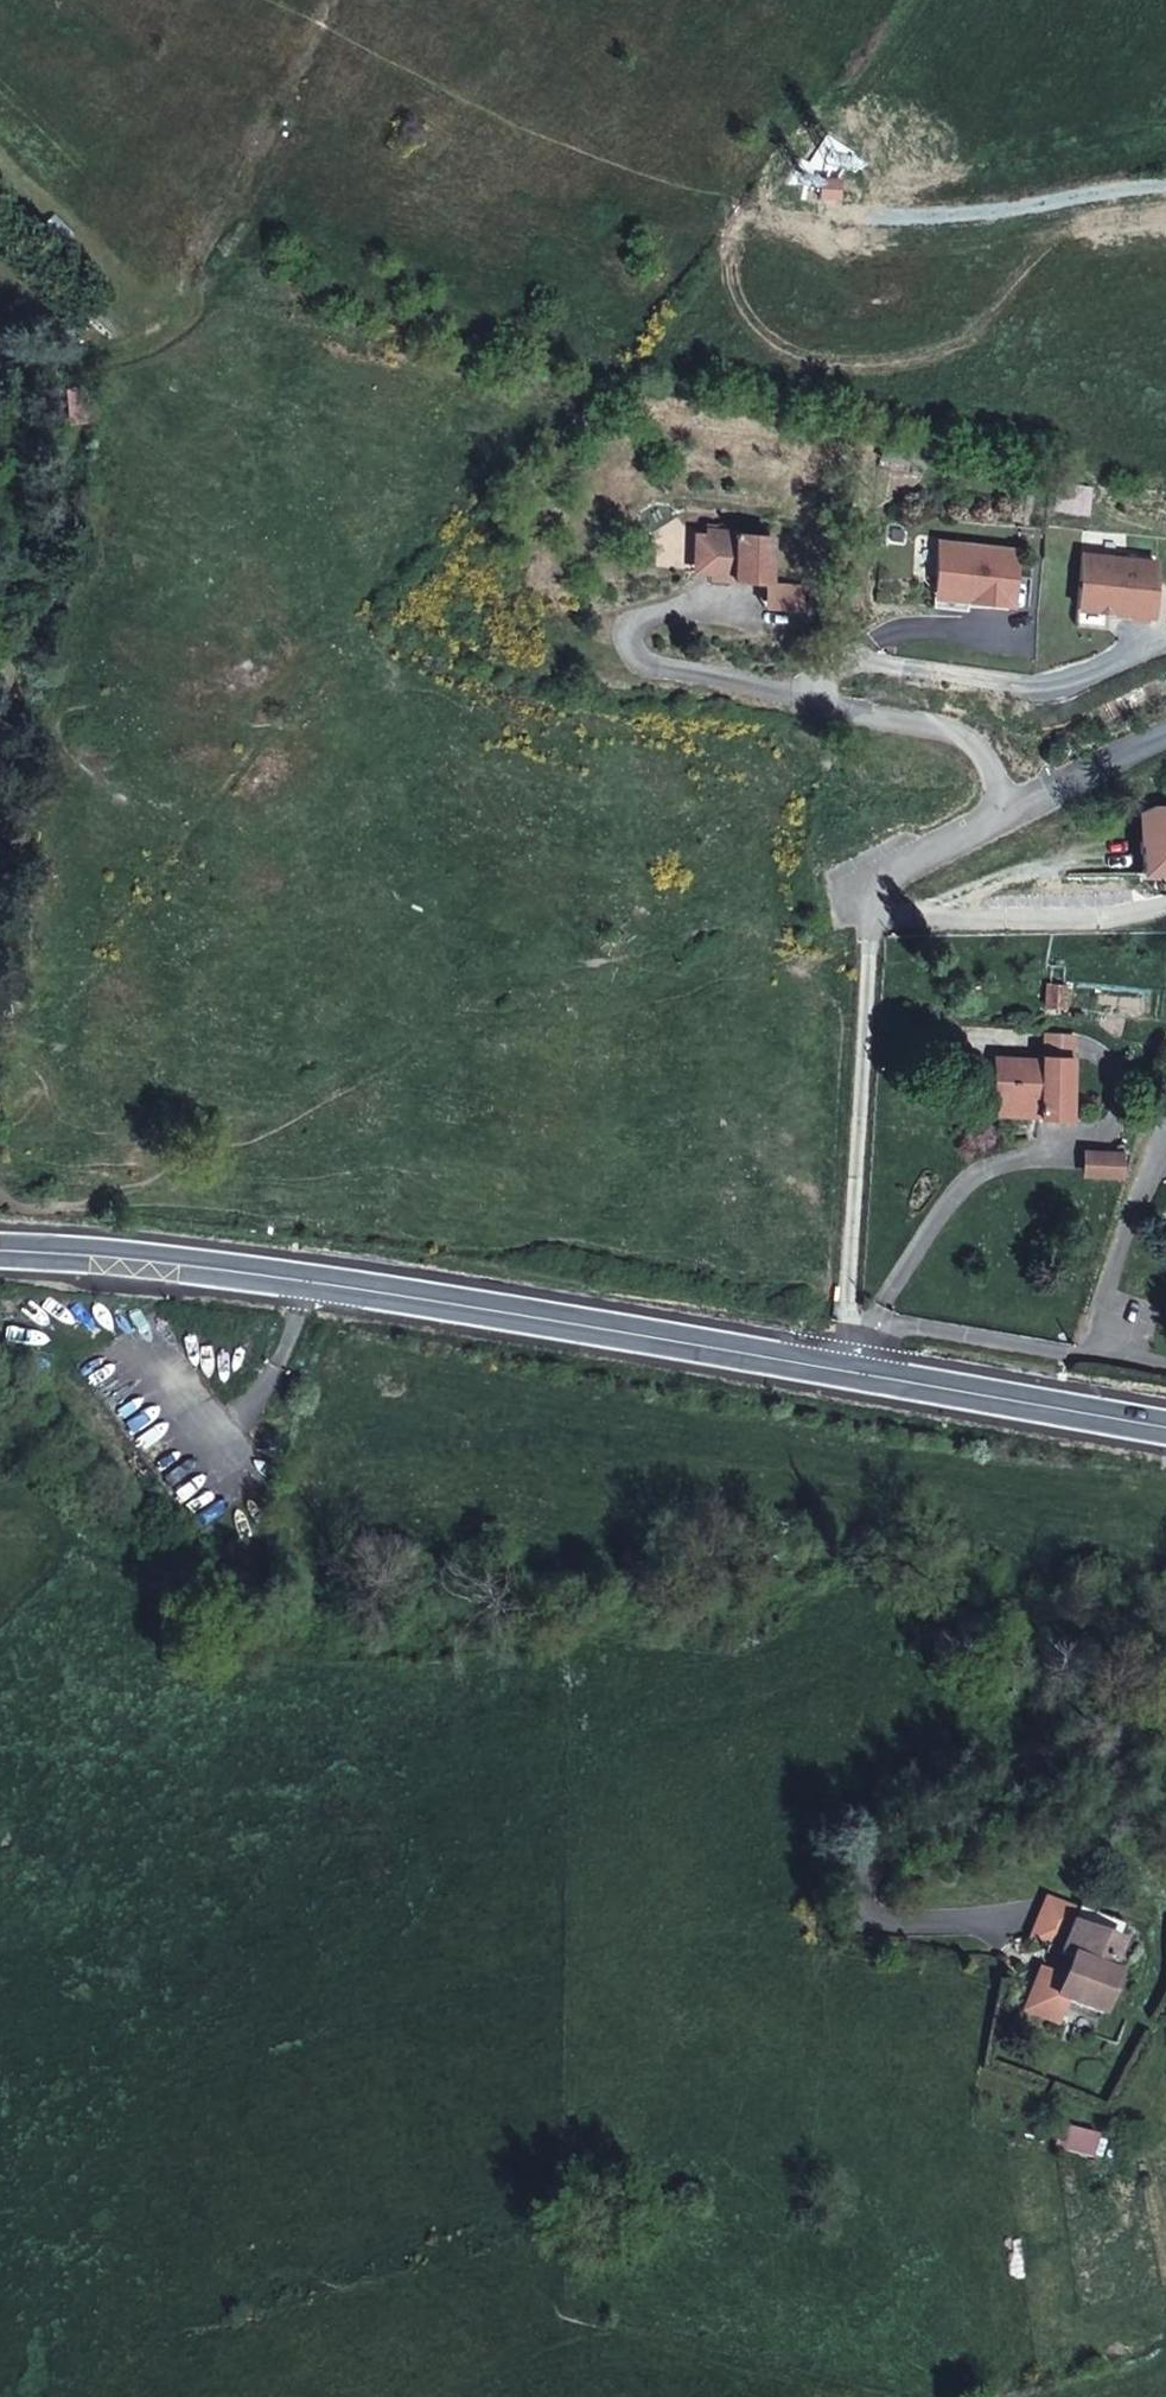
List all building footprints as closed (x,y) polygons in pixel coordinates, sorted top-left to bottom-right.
[(769,582),(773,533),(708,528),(706,546),(711,560),(710,571),(710,577),(769,582)] [(1008,600),(1012,547),(934,539),(932,562),(929,586),(964,588),(963,596),(1008,600)] [(711,560),(706,546),(695,545),(693,571),(710,571),(711,560)] [(1155,556),(1079,549),(1076,602),(1107,605),(1152,609),(1155,556)] [(964,588),(929,586),(928,603),(963,606),(963,596),(964,588)] [(1107,605),(1076,602),(1075,620),(1105,623),(1107,605)] [(1143,804),(1142,872),(1165,872),(1165,805),(1143,804)] [(1046,983),(1045,1005),(1061,1006),(1063,985),(1046,983)] [(1034,1107),(1034,1117),(1036,1117),(1071,1119),(1074,1056),(1039,1054),(1038,1057),(994,1055),(991,1105),(1034,1107)] [(990,1114),(1026,1117),(1034,1117),(1034,1107),(991,1105),(990,1114)] [(1035,1132),(1036,1117),(1034,1117),(1026,1117),(1025,1132),(1035,1132)] [(1087,1152),(1086,1172),(1119,1174),(1120,1153),(1087,1152)] [(1066,1917),(1046,1965),(1072,1975),(1065,1991),(1049,1984),(1039,2008),(1086,2028),(1103,1988),(1097,1984),(1116,1936),(1066,1917)]
